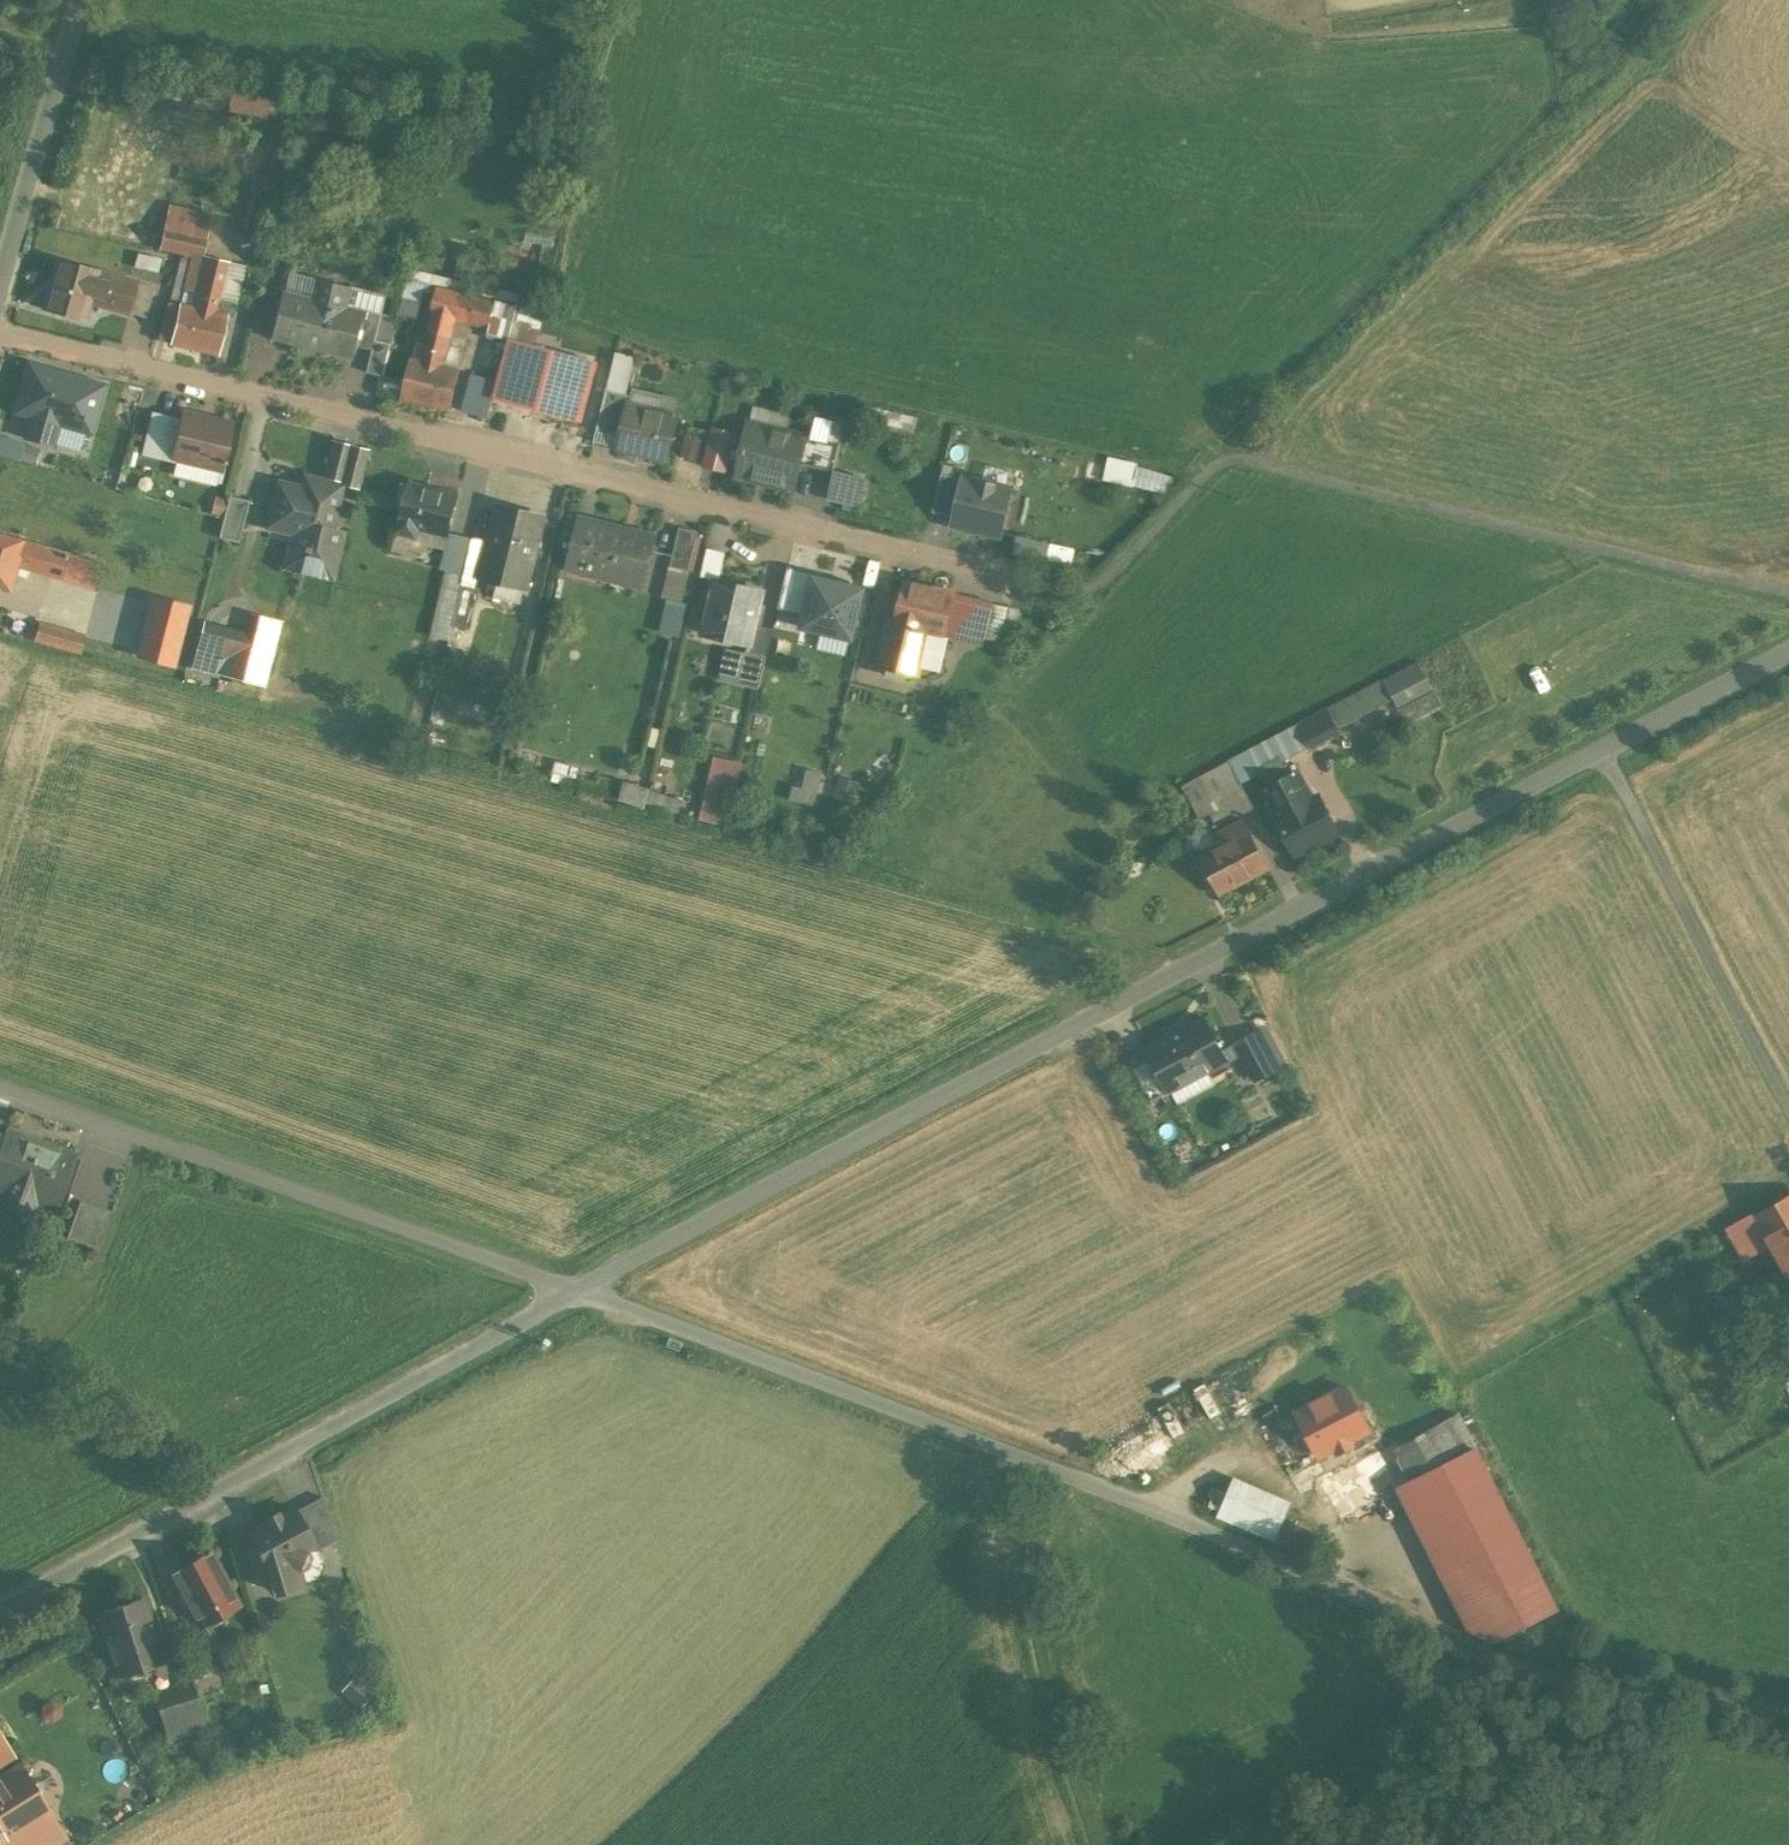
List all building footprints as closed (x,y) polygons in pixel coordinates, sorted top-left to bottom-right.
[(95,271),(58,260),(45,307),(82,318),(87,301),(126,312),(135,281),(96,270),(95,271)] [(201,308),(180,303),(170,343),(217,354),(226,316),(232,317),(235,303),(218,299),(223,278),(204,274),(201,308)] [(319,302),(281,293),(270,335),(304,343),(304,341),(356,353),(358,346),(372,349),(375,340),(360,337),(366,313),(345,309),(351,286),(324,279),(319,302)] [(416,340),(401,397),(449,410),(460,367),(446,363),(453,338),(428,331),(425,342),(416,340)] [(500,397),(593,418),(607,354),(515,334),(500,397)] [(68,375),(28,364),(15,410),(55,422),(62,399),(94,408),(101,385),(68,376),(68,375)] [(679,415),(627,403),(617,446),(668,458),(679,415)] [(790,415),(754,406),(750,423),(749,422),(736,475),(760,480),(760,482),(774,485),(775,484),(794,488),(806,436),(786,431),(790,415)] [(231,423),(183,411),(172,457),(220,468),(222,462),(224,463),(225,460),(222,459),(231,423)] [(685,451),(706,457),(712,438),(691,431),(685,451)] [(91,472),(95,459),(64,449),(60,463),(91,472)] [(1110,478),(1183,489),(1187,467),(1113,456),(1110,478)] [(867,480),(835,473),(829,498),(860,505),(867,480)] [(933,512),(955,517),(963,478),(941,473),(933,512)] [(1011,488),(964,477),(963,478),(955,517),(953,524),(1000,535),(1011,488)] [(318,478),(315,490),(277,481),(266,526),(306,536),(303,552),(306,552),(302,571),(333,579),(344,532),(331,529),(342,484),(318,478)] [(459,495),(409,482),(408,483),(403,482),(397,531),(416,536),(419,527),(449,534),(459,495)] [(215,510),(228,513),(223,533),(244,538),(254,498),(220,489),(215,510)] [(544,516),(505,506),(495,544),(488,543),(480,577),(498,581),(499,574),(529,581),(544,516)] [(617,527),(579,518),(569,560),(600,567),(598,574),(644,585),(653,547),(614,538),(617,527)] [(675,562),(702,569),(712,529),(686,522),(675,562)] [(1026,530),(1021,549),(1077,564),(1082,545),(1026,530)] [(0,533),(0,586),(10,588),(16,566),(62,579),(69,553),(0,533)] [(862,588),(814,577),(802,625),(850,637),(862,588)] [(762,590),(715,579),(703,632),(750,643),(762,590)] [(954,592),(906,580),(896,622),(888,620),(878,663),(918,673),(928,631),(943,635),(954,592)] [(687,631),(695,600),(674,594),(666,626),(687,631)] [(198,664),(272,683),(289,616),(255,607),(250,628),(210,618),(198,664)] [(47,638),(87,650),(90,639),(50,627),(47,638)] [(1417,661),(1384,679),(1397,705),(1423,691),(1431,687),(1417,661)] [(472,697),(507,702),(511,678),(476,672),(472,697)] [(1377,681),(1327,708),(1336,726),(1387,699),(1377,681)] [(500,718),(504,706),(486,700),(482,712),(500,718)] [(1336,726),(1327,708),(1229,760),(1241,782),(1258,773),(1283,760),(1339,730),(1336,726)] [(709,818),(739,820),(745,755),(715,753),(709,818)] [(1241,782),(1229,760),(1215,768),(1229,794),(1243,786),(1241,782)] [(1312,798),(1297,771),(1290,775),(1283,760),(1258,773),(1266,788),(1264,789),(1278,816),(1276,817),(1295,853),(1338,831),(1318,795),(1312,798)] [(1229,794),(1215,768),(1201,775),(1215,802),(1229,794)] [(841,774),(840,797),(863,798),(864,775),(841,774)] [(1215,802),(1201,775),(1183,785),(1200,816),(1217,806),(1215,802)] [(624,796),(651,804),(657,783),(630,776),(624,796)] [(684,811),(689,796),(659,786),(654,801),(684,811)] [(1244,818),(1213,834),(1218,845),(1198,855),(1219,894),(1270,867),(1244,818)] [(1183,1028),(1146,1048),(1170,1092),(1193,1080),(1227,1061),(1202,1015),(1182,1026),(1183,1028)] [(1254,1031),(1235,1041),(1256,1080),(1275,1069),(1254,1031)] [(5,1130),(0,1145),(0,1189),(3,1189),(0,1198),(0,1203),(32,1213),(35,1201),(58,1208),(75,1152),(5,1130)] [(106,1242),(115,1202),(83,1196),(75,1235),(106,1242)] [(1755,1216),(1753,1213),(1728,1228),(1745,1258),(1770,1243),(1788,1277),(1788,1196),(1755,1216)] [(1290,1477),(1354,1440),(1326,1392),(1262,1429),(1290,1477)] [(1388,1463),(1400,1487),(1403,1493),(1416,1486),(1496,1640),(1558,1609),(1457,1415),(1393,1448),(1398,1457),(1388,1463)] [(1380,1449),(1320,1481),(1340,1519),(1400,1487),(1388,1463),(1380,1449)] [(1290,1503),(1232,1479),(1217,1514),(1275,1538),(1290,1503)] [(295,1510),(313,1545),(311,1546),(314,1550),(336,1539),(322,1495),(295,1510)] [(293,1507),(279,1514),(277,1511),(265,1518),(267,1521),(249,1530),(253,1538),(250,1540),(248,1542),(247,1546),(255,1572),(269,1568),(276,1591),(302,1582),(297,1566),(303,1550),(311,1546),(313,1545),(295,1510),(293,1507)] [(210,1551),(172,1572),(196,1616),(198,1615),(202,1622),(220,1613),(216,1605),(234,1596),(210,1551)] [(142,1596),(97,1611),(111,1654),(109,1656),(114,1671),(117,1673),(118,1675),(163,1660),(142,1596)] [(162,1683),(172,1732),(213,1724),(203,1675),(162,1683)] [(15,1756),(0,1731),(0,1765),(15,1756)] [(0,1778),(0,1840),(49,1810),(21,1765),(0,1778)]
